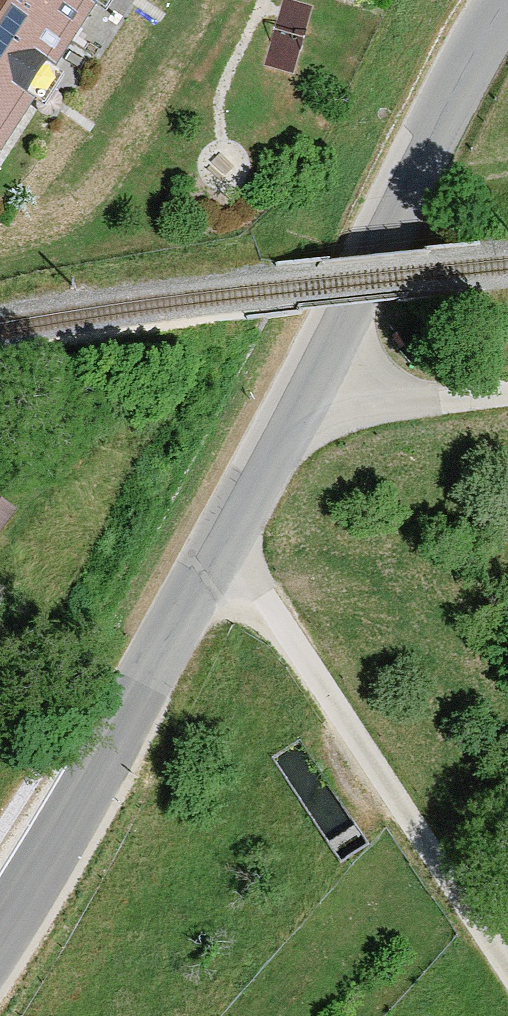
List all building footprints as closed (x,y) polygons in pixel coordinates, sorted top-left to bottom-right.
[(96,0),(0,0),(0,147),(96,0)] [(13,505),(0,496),(0,524),(13,505)]
